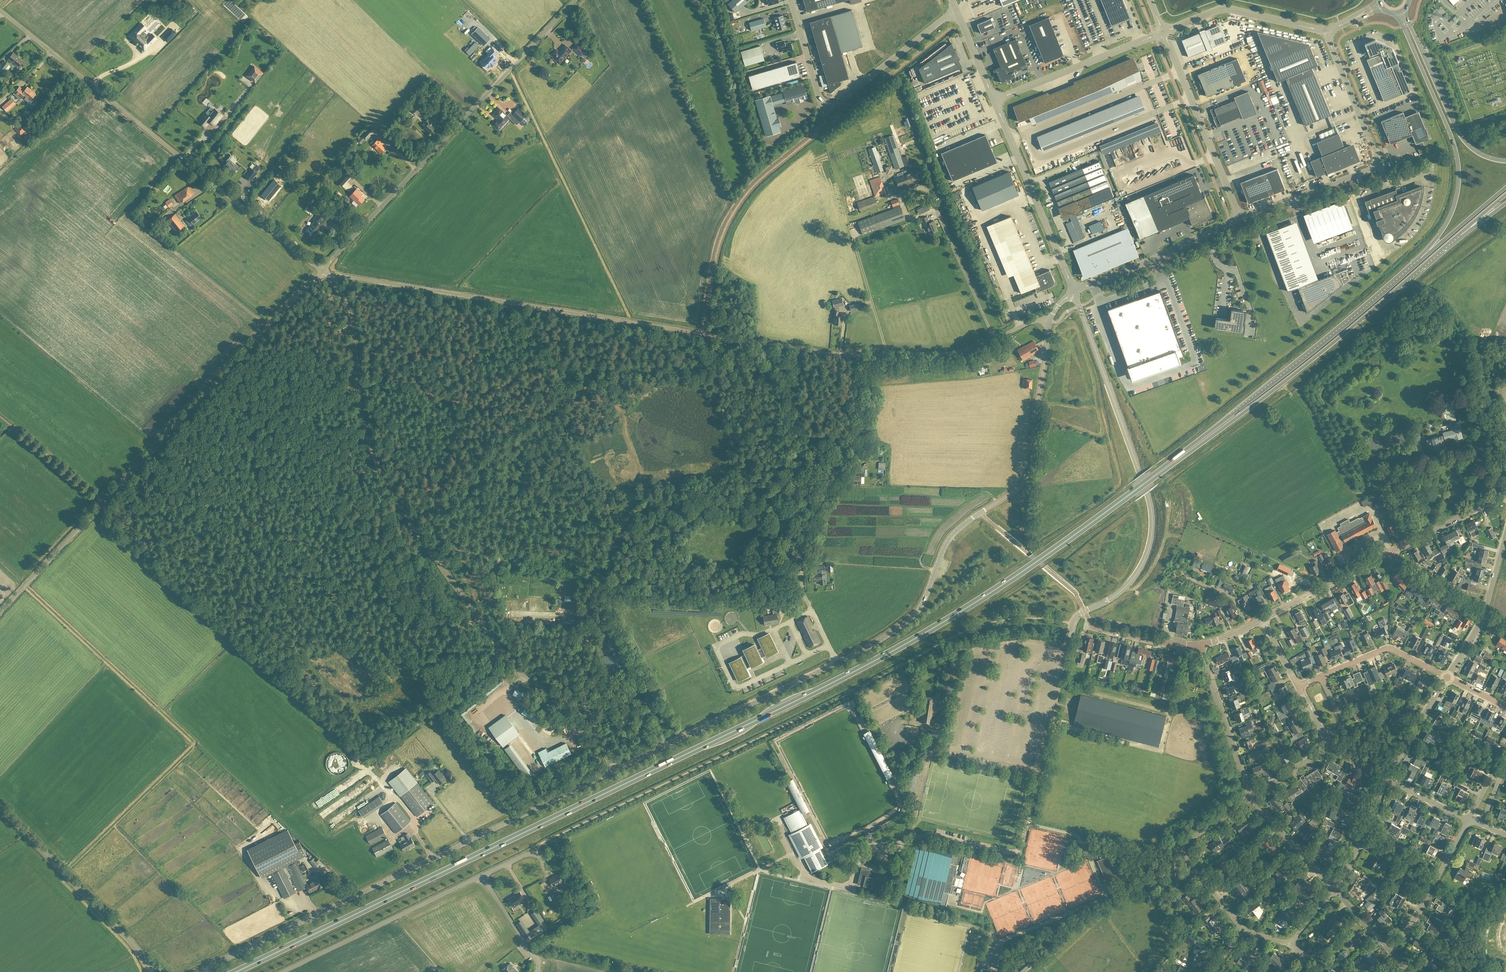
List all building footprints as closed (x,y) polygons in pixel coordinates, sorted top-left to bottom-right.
[(728,4),(736,13),(750,0),(732,0),(728,4)] [(804,2),(804,3),(806,12),(848,0),(803,0),(804,2)] [(1126,8),(1123,0),(1101,0),(1112,26),(1130,18),(1126,8)] [(822,64),(830,94),(841,85),(840,81),(849,79),(841,52),(862,46),(852,10),(830,16),(809,22),(822,64)] [(778,31),(786,28),(783,16),(774,18),(778,31)] [(1029,25),(1044,63),(1063,56),(1048,18),(1029,25)] [(766,27),(764,19),(749,23),(751,31),(766,27)] [(991,19),(977,25),(981,34),(994,28),(991,19)] [(134,35),(130,38),(134,42),(133,43),(136,45),(140,48),(142,46),(145,49),(154,39),(150,34),(146,39),(147,39),(145,41),(137,33),(139,32),(140,32),(144,28),(140,24),(131,32),(134,35)] [(1226,42),(1219,25),(1205,31),(1205,32),(1201,34),(1200,33),(1182,40),(1189,58),(1207,50),(1208,52),(1213,50),(1212,48),(1226,42)] [(478,27),(472,34),(484,46),(490,39),(478,27)] [(170,30),(167,33),(171,38),(175,34),(170,30)] [(1308,46),(1260,35),(1272,65),(1271,66),(1278,82),(1286,79),(1305,126),(1331,115),(1312,68),(1318,66),(1315,58),(1314,59),(1308,46)] [(1013,73),(1027,67),(1015,39),(993,49),(1000,67),(995,69),(995,70),(995,69),(996,71),(996,72),(1001,83),(1007,81),(1009,80),(1010,80),(1009,79),(1015,77),(1013,73)] [(1371,56),(1372,58),(1367,60),(1384,102),(1403,94),(1403,95),(1410,92),(1401,70),(1400,70),(1398,64),(1399,63),(1393,49),(1391,50),(1390,48),(1392,47),(1375,40),(1365,44),(1370,56),(1371,56)] [(783,53),(793,50),(790,42),(785,44),(784,41),(776,43),(778,50),(782,49),(783,53)] [(467,47),(464,50),(470,55),(479,46),(475,42),(469,49),(467,47)] [(586,52),(577,44),(573,48),(581,56),(586,52)] [(954,50),(951,44),(918,69),(924,83),(962,68),(959,61),(960,60),(956,50),(954,50)] [(561,62),(561,61),(565,57),(566,57),(571,51),(565,45),(560,50),(559,52),(556,50),(551,55),(554,58),(554,60),(556,61),(557,61),(560,63),(561,62)] [(741,52),(745,66),(764,61),(760,46),(741,52)] [(490,55),(483,63),(489,69),(498,60),(495,57),(498,54),(493,49),(491,48),(487,52),(490,55)] [(13,53),(8,60),(11,62),(12,62),(18,67),(20,65),(22,66),(23,66),(25,63),(25,62),(24,61),(23,61),(16,56),(17,55),(13,53)] [(1207,97),(1235,86),(1246,81),(1237,59),(1203,73),(1203,72),(1196,75),(1196,74),(1204,94),(1203,91),(1205,90),(1207,97)] [(1135,66),(1136,66),(1133,60),(1074,84),(1075,85),(1049,96),(1048,95),(1015,108),(1020,122),(1030,118),(1032,123),(1141,80),(1135,66)] [(9,65),(4,61),(0,66),(0,73),(1,74),(9,65)] [(798,68),(796,62),(748,76),(752,90),(792,79),(800,77),(798,68)] [(255,82),(260,76),(262,73),(254,66),(246,76),(252,81),(252,80),(255,82)] [(784,92),(786,101),(787,104),(797,101),(797,103),(802,101),(802,100),(807,98),(803,86),(784,92)] [(19,87),(13,94),(19,100),(24,95),(26,97),(24,99),(25,99),(29,103),(33,99),(34,99),(32,97),(35,94),(27,87),(24,91),(19,87)] [(1221,125),(1242,117),(1243,120),(1257,114),(1248,92),(1234,97),(1235,101),(1215,109),(1214,108),(1210,110),(1214,119),(1213,119),(1214,120),(1216,124),(1215,124),(1216,125),(1217,128),(1222,126),(1221,125)] [(1274,105),(1272,102),(1278,99),(1276,93),(1268,97),(1272,105),(1274,105)] [(773,105),(770,97),(770,96),(755,101),(766,136),(780,132),(779,127),(781,127),(778,118),(776,118),(773,105)] [(1144,109),(1139,97),(1102,112),(1039,138),(1043,150),(1121,118),(1144,109)] [(7,112),(15,104),(11,100),(2,107),(7,112)] [(417,116),(422,111),(415,104),(411,109),(417,116)] [(509,118),(508,117),(505,114),(505,113),(503,111),(503,112),(499,108),(493,115),(498,120),(499,120),(499,119),(504,124),(509,118)] [(198,122),(205,128),(210,122),(214,126),(218,122),(218,121),(219,120),(222,116),(214,109),(208,116),(205,113),(198,122)] [(517,125),(519,122),(525,116),(518,109),(512,115),(514,117),(512,120),(517,125)] [(1430,139),(1421,118),(1419,111),(1405,117),(1403,113),(1381,122),(1390,144),(1412,135),(1416,144),(1430,139)] [(1492,119),(1494,125),(1505,121),(1505,113),(1492,119)] [(433,116),(429,120),(428,119),(425,122),(427,125),(425,128),(430,133),(435,128),(433,127),(438,121),(433,116)] [(524,126),(530,120),(525,116),(519,122),(524,126)] [(499,120),(498,120),(493,126),(498,130),(504,124),(499,119),(499,120)] [(1103,153),(1162,133),(1159,122),(1099,142),(1103,153)] [(14,130),(20,136),(27,130),(21,124),(20,125),(21,126),(17,130),(16,129),(14,130)] [(1336,127),(1320,134),(1321,137),(1337,130),(1336,127)] [(367,140),(373,134),(368,130),(362,136),(367,140)] [(1357,159),(1355,155),(1351,146),(1346,148),(1346,147),(1344,147),(1338,133),(1338,134),(1317,142),(1322,155),(1321,156),(1310,160),(1317,177),(1327,173),(1328,174),(1332,172),(1331,169),(1357,159)] [(894,135),(884,139),(895,170),(905,166),(909,165),(906,157),(902,158),(899,149),(894,135)] [(941,153),(947,167),(952,181),(997,163),(985,135),(941,153)] [(380,154),(386,147),(378,140),(372,146),(380,154)] [(1427,152),(1423,143),(1416,145),(1420,155),(1427,152)] [(877,173),(884,171),(875,147),(868,150),(877,173)] [(223,167),(226,169),(227,169),(232,173),(237,167),(229,160),(232,156),(229,154),(224,160),(227,162),(223,167)] [(1099,162),(1049,182),(1060,208),(1059,208),(1060,209),(1061,208),(1064,216),(1069,214),(1069,215),(1080,211),(1080,210),(1114,196),(1099,162)] [(251,169),(245,176),(251,181),(257,173),(259,170),(254,165),(251,169)] [(1285,190),(1283,185),(1277,169),(1245,181),(1241,183),(1248,204),(1285,190)] [(898,189),(917,182),(913,171),(907,173),(906,171),(898,174),(899,176),(894,178),(898,189)] [(1009,172),(972,187),(982,211),(1019,195),(1009,172)] [(1206,219),(1213,217),(1204,197),(1203,198),(1193,175),(1144,196),(1125,204),(1140,239),(1159,232),(1189,219),(1193,226),(1207,220),(1206,219)] [(342,176),(336,182),(339,185),(341,186),(346,181),(342,176)] [(880,177),(869,181),(875,197),(886,193),(880,177)] [(274,180),(261,196),(268,201),(273,193),(280,185),(274,180)] [(1413,216),(1414,215),(1415,213),(1416,211),(1417,209),(1418,208),(1419,206),(1419,204),(1420,202),(1421,200),(1421,198),(1421,196),(1422,194),(1422,192),(1422,190),(1423,188),(1423,186),(1398,196),(1398,195),(1398,196),(1396,190),(1369,200),(1370,200),(1365,202),(1371,219),(1376,217),(1377,220),(1376,220),(1378,225),(1379,224),(1380,226),(1382,228),(1383,230),(1384,232),(1386,234),(1387,236),(1388,238),(1390,237),(1392,236),(1394,235),(1396,234),(1398,232),(1399,231),(1401,230),(1403,229),(1404,227),(1406,226),(1407,224),(1408,223),(1410,221),(1411,220),(1412,218),(1413,216)] [(362,194),(357,189),(350,197),(359,205),(364,200),(361,196),(362,194)] [(182,202),(177,194),(174,196),(179,204),(182,202)] [(858,222),(863,235),(905,220),(897,199),(891,202),(893,209),(858,222)] [(876,199),(858,205),(859,209),(865,207),(865,209),(878,204),(876,199)] [(1339,206),(1305,219),(1307,224),(1311,234),(1312,239),(1351,225),(1350,220),(1346,210),(1344,205),(1339,206)] [(331,217),(321,210),(323,211),(319,216),(317,215),(313,220),(315,221),(307,231),(313,237),(322,226),(323,228),(326,224),(331,217)] [(193,224),(201,218),(196,212),(188,218),(193,224)] [(1086,239),(1077,213),(1070,215),(1072,221),(1067,222),(1074,243),(1086,239)] [(176,232),(184,226),(175,214),(167,221),(176,232)] [(1053,280),(1051,275),(1049,270),(1049,271),(1036,276),(1011,216),(992,224),(1021,294),(1035,288),(1036,292),(1036,293),(1051,287),(1051,286),(1052,286),(1052,285),(1053,285),(1053,284),(1054,283),(1054,282),(1054,281),(1054,280),(1053,280)] [(930,235),(937,232),(934,226),(936,225),(934,221),(929,223),(926,217),(921,219),(925,228),(927,227),(930,235)] [(1266,233),(1283,277),(1307,268),(1291,224),(1266,233)] [(1086,274),(1112,264),(1137,253),(1128,232),(1078,252),(1086,274)] [(1326,259),(1338,253),(1337,250),(1331,253),(1330,251),(1324,255),(1326,259)] [(1342,285),(1341,286),(1337,281),(1335,282),(1335,281),(1333,276),(1333,275),(1332,275),(1319,280),(1288,291),(1288,292),(1298,288),(1304,303),(1302,303),(1304,308),(1305,307),(1308,313),(1337,290),(1337,289),(1342,285)] [(1161,291),(1108,310),(1129,367),(1128,367),(1133,381),(1148,375),(1148,374),(1181,362),(1179,357),(1183,355),(1161,291)] [(843,305),(842,301),(842,298),(832,301),(833,308),(843,306),(843,305)] [(850,312),(861,310),(860,303),(849,306),(850,312)] [(1245,324),(1244,324),(1246,311),(1232,309),(1230,320),(1216,318),(1215,329),(1244,332),(1245,324)] [(842,321),(842,317),(838,317),(838,311),(834,311),(834,317),(835,317),(835,325),(841,325),(842,321)] [(1017,350),(1023,361),(1031,357),(1030,356),(1039,351),(1034,341),(1025,346),(1017,350)] [(1024,388),(1032,387),(1032,378),(1024,378),(1024,388)] [(1445,447),(1443,440),(1446,439),(1446,440),(1445,440),(1445,441),(1446,441),(1454,438),(1455,441),(1462,439),(1458,425),(1451,427),(1453,431),(1444,434),(1445,437),(1443,438),(1442,437),(1427,441),(1430,451),(1435,450),(1435,452),(1441,450),(1440,448),(1445,447)] [(1391,434),(1383,436),(1387,449),(1394,447),(1391,434)] [(865,469),(864,469),(864,465),(859,465),(859,468),(856,468),(855,476),(861,476),(861,477),(864,477),(865,469)] [(861,484),(861,477),(861,476),(855,476),(850,476),(850,484),(861,484)] [(1380,502),(1387,498),(1384,493),(1377,497),(1380,502)] [(1372,496),(1361,501),(1364,507),(1369,504),(1371,507),(1376,504),(1372,496)] [(1389,513),(1390,515),(1395,512),(1391,505),(1386,508),(1387,510),(1389,513)] [(1345,542),(1353,538),(1352,537),(1356,535),(1356,536),(1376,526),(1369,513),(1362,517),(1363,517),(1359,519),(1358,517),(1350,521),(1349,519),(1340,524),(1341,526),(1338,528),(1339,531),(1345,542)] [(1394,527),(1397,526),(1394,520),(1388,523),(1390,526),(1387,528),(1391,535),(1397,532),(1394,527)] [(1474,521),(1466,525),(1472,537),(1480,533),(1477,527),(1477,526),(1474,521)] [(1491,539),(1496,537),(1491,528),(1486,530),(1491,539)] [(1449,533),(1453,541),(1457,539),(1460,545),(1465,542),(1462,536),(1460,538),(1456,530),(1449,533)] [(1345,542),(1339,531),(1336,533),(1335,531),(1327,535),(1337,552),(1344,548),(1342,544),(1345,542)] [(1453,541),(1449,533),(1443,537),(1447,544),(1439,548),(1443,554),(1452,549),(1450,543),(1453,541)] [(1437,549),(1432,552),(1428,544),(1423,547),(1427,555),(1426,555),(1429,559),(1432,558),(1432,557),(1440,553),(1437,549)] [(1478,555),(1486,557),(1488,551),(1481,549),(1480,552),(1479,552),(1478,555)] [(1412,555),(1411,555),(1414,561),(1415,560),(1416,561),(1417,560),(1419,563),(1423,561),(1423,562),(1425,563),(1425,564),(1430,567),(1432,563),(1425,560),(1424,557),(1423,554),(1421,555),(1422,556),(1421,556),(1417,550),(1411,554),(1412,555)] [(1292,553),(1283,557),(1285,562),(1294,557),(1297,556),(1294,551),(1292,553)] [(1329,568),(1335,565),(1331,557),(1329,558),(1327,554),(1323,556),(1325,560),(1326,560),(1329,568)] [(1485,563),(1486,557),(1478,555),(1477,557),(1478,558),(1477,561),(1485,563)] [(1314,575),(1320,572),(1317,566),(1318,565),(1316,560),(1312,562),(1314,566),(1310,568),(1314,575)] [(1210,572),(1213,565),(1204,562),(1203,563),(1201,569),(1201,570),(1206,572),(1207,571),(1210,572)] [(1444,577),(1448,570),(1445,568),(1447,565),(1444,563),(1442,566),(1443,567),(1439,574),(1444,577)] [(1280,565),(1279,568),(1278,571),(1283,573),(1287,575),(1290,570),(1286,567),(1280,565)] [(824,566),(819,567),(818,567),(819,575),(809,576),(810,582),(820,581),(820,585),(826,584),(824,566)] [(1462,576),(1465,571),(1460,568),(1458,572),(1454,570),(1449,579),(1453,582),(1455,583),(1459,575),(1462,576)] [(1470,572),(1482,576),(1482,573),(1483,574),(1483,573),(1484,571),(1484,570),(1483,570),(1483,569),(1477,568),(1476,570),(1471,569),(1470,572)] [(1480,582),(1480,581),(1481,581),(1482,578),(1481,578),(1482,576),(1470,572),(1469,575),(1474,577),(1473,580),(1480,582)] [(1403,579),(1397,573),(1393,578),(1398,584),(1397,585),(1402,591),(1407,586),(1404,583),(1402,581),(1403,579)] [(1371,575),(1368,577),(1367,577),(1366,577),(1366,578),(1365,579),(1370,588),(1367,590),(1370,596),(1375,593),(1374,592),(1378,589),(1379,590),(1383,587),(1379,581),(1375,583),(1371,575)] [(1283,576),(1275,580),(1277,585),(1280,589),(1282,593),(1283,593),(1285,592),(1285,591),(1289,589),(1287,584),(1285,580),(1285,581),(1283,577),(1283,576)] [(1477,593),(1479,587),(1471,585),(1471,582),(1464,580),(1463,583),(1468,585),(1467,590),(1477,593)] [(1364,591),(1361,593),(1360,590),(1358,586),(1357,587),(1355,583),(1349,586),(1355,598),(1361,595),(1363,600),(1367,597),(1364,591)] [(1412,593),(1416,595),(1420,588),(1414,584),(1410,591),(1408,590),(1404,596),(1409,598),(1412,593)] [(1256,605),(1257,605),(1258,605),(1262,603),(1262,602),(1259,596),(1260,596),(1259,593),(1260,593),(1259,590),(1261,589),(1258,585),(1255,586),(1256,589),(1248,593),(1251,598),(1252,597),(1256,605)] [(1275,599),(1277,598),(1274,590),(1273,590),(1271,586),(1265,589),(1269,597),(1271,601),(1272,601),(1275,600),(1275,599)] [(1416,603),(1421,605),(1424,600),(1422,598),(1426,591),(1420,588),(1416,595),(1419,598),(1416,603)] [(1348,606),(1354,603),(1351,598),(1347,600),(1344,593),(1338,597),(1342,603),(1345,602),(1346,604),(1347,603),(1348,606)] [(1429,603),(1433,605),(1437,598),(1431,594),(1427,601),(1424,600),(1421,605),(1426,608),(1429,603)] [(1187,635),(1188,631),(1189,632),(1190,631),(1190,629),(1188,628),(1189,625),(1190,625),(1191,624),(1191,622),(1190,622),(1187,621),(1188,614),(1189,608),(1183,607),(1184,600),(1178,599),(1179,596),(1173,595),(1171,603),(1177,605),(1174,622),(1177,623),(1176,633),(1187,635)] [(1241,599),(1238,601),(1240,605),(1242,604),(1245,611),(1251,608),(1246,599),(1247,599),(1248,598),(1247,595),(1245,596),(1241,598),(1241,599)] [(1438,615),(1442,610),(1439,608),(1443,601),(1437,598),(1433,605),(1436,608),(1433,613),(1438,615)] [(1221,605),(1210,599),(1209,603),(1220,608),(1221,605)] [(1333,599),(1327,602),(1332,611),(1338,607),(1340,611),(1343,609),(1340,604),(1337,606),(1333,599)] [(1231,602),(1228,603),(1230,608),(1226,610),(1230,618),(1236,616),(1234,612),(1236,611),(1231,602)] [(1327,602),(1322,605),(1326,613),(1329,611),(1330,612),(1332,611),(1327,602)] [(1448,618),(1453,610),(1454,608),(1448,604),(1444,611),(1442,610),(1438,615),(1443,618),(1444,616),(1448,618)] [(1348,607),(1344,610),(1349,619),(1353,616),(1348,607)] [(1313,608),(1310,609),(1311,611),(1310,611),(1314,618),(1318,616),(1320,619),(1320,620),(1323,625),(1327,623),(1324,617),(1323,617),(1319,611),(1318,611),(1316,608),(1314,609),(1313,608)] [(1460,612),(1454,608),(1453,610),(1448,618),(1452,620),(1450,623),(1455,626),(1459,620),(1456,619),(1460,612)] [(777,617),(780,616),(779,609),(773,610),(773,615),(763,617),(765,625),(771,624),(771,625),(778,623),(777,617)] [(1214,626),(1220,624),(1217,617),(1222,615),(1220,610),(1216,611),(1216,612),(1213,613),(1214,617),(1211,618),(1211,617),(1205,619),(1207,624),(1211,623),(1212,626),(1213,626),(1214,626)] [(1295,614),(1299,621),(1301,626),(1307,623),(1304,618),(1300,611),(1295,614)] [(1459,620),(1455,626),(1460,629),(1462,626),(1467,629),(1469,625),(1468,624),(1473,618),(1467,614),(1463,621),(1463,622),(1459,620)] [(808,617),(797,622),(801,632),(803,631),(805,635),(803,636),(809,648),(820,642),(814,630),(812,631),(811,628),(812,627),(808,617)] [(1383,626),(1386,625),(1383,619),(1378,621),(1381,628),(1374,631),(1377,638),(1387,634),(1383,626)] [(1406,634),(1403,632),(1404,630),(1397,626),(1393,635),(1402,641),(1406,634)] [(1303,641),(1299,634),(1297,635),(1294,628),(1288,631),(1292,639),(1295,637),(1298,643),(1303,641)] [(1305,628),(1301,630),(1304,637),(1309,635),(1305,628)] [(1365,646),(1372,643),(1367,632),(1363,634),(1362,631),(1357,633),(1358,636),(1360,636),(1365,646)] [(729,663),(738,681),(749,676),(746,668),(751,666),(751,667),(762,661),(761,658),(766,656),(766,657),(778,652),(769,634),(758,639),(762,648),(757,650),(754,645),(743,650),(745,654),(740,657),(740,658),(729,663)] [(1416,649),(1421,639),(1414,635),(1411,642),(1409,641),(1407,645),(1416,649)] [(1093,639),(1092,639),(1092,638),(1092,637),(1088,636),(1087,637),(1086,637),(1084,646),(1083,651),(1092,653),(1094,643),(1092,643),(1093,639)] [(1442,641),(1440,645),(1445,647),(1447,643),(1450,644),(1452,640),(1445,636),(1442,641)] [(1503,649),(1505,643),(1505,639),(1502,636),(1497,646),(1503,649)] [(1254,652),(1258,651),(1255,646),(1256,646),(1255,643),(1254,643),(1252,639),(1246,641),(1250,649),(1252,648),(1254,652)] [(1357,650),(1357,649),(1353,639),(1346,642),(1348,648),(1344,649),(1345,654),(1350,652),(1354,651),(1354,652),(1357,650)] [(1102,653),(1105,642),(1098,640),(1095,652),(1102,653)] [(1113,659),(1114,655),(1117,644),(1110,642),(1108,653),(1107,657),(1113,659)] [(1426,643),(1421,652),(1430,657),(1435,647),(1426,643)] [(1340,650),(1343,649),(1341,644),(1334,647),(1335,650),(1330,652),(1333,659),(1343,655),(1340,650)] [(1117,658),(1122,659),(1121,664),(1128,666),(1129,660),(1128,660),(1128,657),(1131,647),(1124,645),(1124,646),(1120,645),(1117,658)] [(1246,652),(1242,653),(1239,646),(1234,649),(1237,656),(1240,655),(1241,658),(1244,657),(1244,658),(1246,658),(1248,657),(1246,652)] [(1443,664),(1447,654),(1445,653),(1447,650),(1440,646),(1438,649),(1441,650),(1438,657),(1439,657),(1437,661),(1443,664)] [(1131,657),(1130,660),(1137,662),(1137,663),(1141,665),(1143,660),(1145,650),(1139,648),(1138,653),(1137,653),(1136,653),(1135,658),(1131,657)] [(1319,650),(1321,654),(1315,657),(1319,666),(1326,662),(1323,656),(1327,654),(1324,648),(1319,650)] [(1151,651),(1145,650),(1143,660),(1141,665),(1144,665),(1145,661),(1146,656),(1150,657),(1151,651)] [(1219,664),(1231,659),(1228,653),(1216,658),(1219,664)] [(1490,661),(1492,656),(1485,653),(1483,657),(1490,661)] [(957,670),(960,656),(952,655),(949,668),(957,670)] [(1176,657),(1169,656),(1167,666),(1169,667),(1173,668),(1174,669),(1178,670),(1179,665),(1180,665),(1181,660),(1175,658),(1176,657)] [(1478,662),(1479,663),(1481,659),(1475,656),(1472,662),(1470,660),(1463,674),(1470,677),(1473,672),(1476,673),(1478,669),(1475,668),(1478,662)] [(1242,668),(1240,663),(1238,659),(1233,661),(1234,666),(1235,667),(1242,668)] [(1304,669),(1312,666),(1310,659),(1301,663),(1304,669)] [(1396,672),(1393,665),(1393,664),(1392,664),(1393,665),(1384,668),(1383,667),(1383,668),(1384,670),(1381,672),(1381,671),(1381,672),(1385,681),(1389,680),(1387,676),(1396,672)] [(1268,677),(1278,672),(1275,666),(1267,670),(1265,665),(1259,668),(1262,673),(1265,671),(1268,677)] [(1381,680),(1378,673),(1375,667),(1369,669),(1367,670),(1367,672),(1364,673),(1365,677),(1367,680),(1371,679),(1373,683),(1381,680)] [(1478,674),(1476,680),(1482,683),(1487,671),(1481,668),(1479,667),(1476,673),(1478,674)] [(1225,681),(1232,679),(1233,682),(1239,680),(1238,677),(1235,678),(1234,674),(1231,675),(1230,670),(1228,670),(1227,668),(1220,670),(1222,675),(1223,675),(1225,681)] [(1400,675),(1397,681),(1395,684),(1400,687),(1404,678),(1411,681),(1415,675),(1405,670),(1402,676),(1400,675)] [(1278,672),(1268,677),(1271,683),(1268,685),(1271,690),(1277,686),(1274,682),(1281,678),(1278,672)] [(1353,685),(1354,687),(1354,688),(1358,686),(1356,683),(1360,682),(1357,674),(1353,676),(1354,678),(1351,679),(1350,677),(1349,676),(1345,678),(1346,679),(1341,681),(1343,685),(1339,686),(1341,690),(1353,685)] [(1494,689),(1500,679),(1493,675),(1487,686),(1494,689)] [(951,692),(954,679),(951,679),(951,681),(947,680),(947,678),(944,677),(941,690),(951,692)] [(1425,691),(1430,682),(1429,682),(1429,683),(1420,679),(1421,678),(1420,678),(1419,680),(1416,678),(1412,688),(1415,689),(1417,686),(1425,690),(1425,691)] [(1241,680),(1238,681),(1233,682),(1235,687),(1233,687),(1233,686),(1226,689),(1228,696),(1235,693),(1234,689),(1240,687),(1239,684),(1243,683),(1241,680)] [(1277,686),(1271,690),(1274,696),(1280,693),(1282,696),(1289,692),(1285,685),(1278,689),(1277,686)] [(1354,692),(1357,691),(1355,688),(1348,691),(1350,694),(1344,697),(1347,704),(1357,699),(1354,692)] [(522,700),(525,695),(517,691),(514,696),(522,700)] [(1453,692),(1449,700),(1447,699),(1444,705),(1443,707),(1449,710),(1450,708),(1453,703),(1452,703),(1452,702),(1455,704),(1460,695),(1453,692)] [(1239,703),(1245,701),(1243,694),(1236,696),(1237,699),(1230,701),(1233,709),(1240,706),(1239,703)] [(1160,741),(1166,716),(1127,707),(1081,695),(1075,720),(1074,723),(1073,726),(1129,740),(1158,747),(1160,741)] [(1412,713),(1413,712),(1418,705),(1412,701),(1413,698),(1408,695),(1405,700),(1410,703),(1406,710),(1412,713)] [(919,722),(931,724),(933,724),(936,703),(934,703),(934,698),(924,697),(923,704),(922,704),(921,710),(922,710),(921,713),(920,713),(919,722)] [(1466,715),(1470,707),(1468,706),(1471,701),(1465,698),(1461,707),(1458,706),(1456,710),(1459,712),(1460,709),(1464,711),(1463,713),(1466,715)] [(1280,720),(1286,717),(1284,713),(1291,710),(1287,703),(1281,706),(1282,709),(1276,712),(1280,720)] [(1360,718),(1359,714),(1364,712),(1360,703),(1354,705),(1356,709),(1350,711),(1354,721),(1360,718)] [(1472,711),(1470,717),(1473,719),(1479,722),(1483,714),(1480,712),(1479,711),(1482,707),(1476,704),(1472,711)] [(1389,711),(1386,714),(1389,716),(1387,719),(1390,720),(1396,724),(1401,715),(1396,712),(1398,709),(1392,705),(1389,711)] [(1240,710),(1241,712),(1235,715),(1237,722),(1244,720),(1243,717),(1250,714),(1248,707),(1240,710)] [(540,724),(543,718),(525,709),(522,714),(540,724)] [(1482,716),(1480,721),(1484,723),(1489,726),(1491,727),(1491,725),(1494,721),(1491,720),(1495,713),(1488,710),(1485,718),(1482,716)] [(520,735),(518,732),(505,715),(488,727),(503,747),(520,735)] [(476,735),(479,733),(466,716),(463,718),(476,735)] [(1438,716),(1431,729),(1437,732),(1441,725),(1445,727),(1448,723),(1453,726),(1457,720),(1451,717),(1447,722),(1438,716)] [(1504,726),(1505,722),(1505,719),(1501,716),(1498,723),(1495,721),(1493,726),(1501,731),(1504,726)] [(1292,728),(1299,724),(1295,718),(1289,721),(1286,717),(1280,720),(1281,723),(1285,721),(1287,725),(1290,724),(1292,728)] [(1248,730),(1254,728),(1252,721),(1246,723),(1247,726),(1239,729),(1242,736),(1249,733),(1248,730)] [(1299,724),(1292,728),(1293,731),(1291,732),(1293,737),(1290,739),(1291,741),(1298,738),(1295,734),(1302,730),(1299,724)] [(939,735),(940,731),(930,729),(927,729),(925,737),(929,737),(933,738),(934,738),(933,741),(938,742),(938,739),(941,739),(942,735),(939,735)] [(1441,735),(1437,732),(1431,729),(1428,732),(1423,739),(1429,743),(1430,740),(1435,743),(1435,744),(1441,735)] [(892,776),(869,730),(863,733),(886,779),(892,776)] [(1253,736),(1248,737),(1246,738),(1247,741),(1244,742),(1246,749),(1252,747),(1251,743),(1255,742),(1253,736)] [(1488,736),(1487,737),(1486,741),(1493,745),(1495,740),(1488,736)] [(1306,745),(1309,744),(1306,737),(1298,741),(1300,745),(1295,748),(1298,753),(1303,750),(1304,751),(1308,748),(1306,745)] [(1269,748),(1272,747),(1271,743),(1266,745),(1265,742),(1258,744),(1260,750),(1269,747),(1269,748)] [(571,754),(566,743),(565,743),(547,752),(545,749),(538,752),(545,767),(545,766),(571,754)] [(512,744),(507,748),(524,773),(530,769),(512,744)] [(1285,752),(1288,750),(1286,745),(1280,749),(1282,753),(1278,756),(1283,763),(1289,759),(1285,752)] [(1260,758),(1261,757),(1259,750),(1253,752),(1253,753),(1248,755),(1250,761),(1256,759),(1257,762),(1261,761),(1260,758)] [(1421,763),(1423,761),(1418,758),(1416,761),(1415,763),(1414,763),(1413,765),(1411,763),(1410,763),(1407,769),(1412,771),(1410,773),(1404,770),(1402,774),(1409,778),(1410,776),(1414,778),(1419,768),(1421,763)] [(1343,768),(1331,761),(1327,769),(1339,776),(1337,779),(1341,781),(1346,773),(1345,773),(1342,771),(1343,768)] [(1479,780),(1482,773),(1477,771),(1480,766),(1472,762),(1466,773),(1471,776),(1479,780)] [(1419,777),(1423,779),(1421,783),(1426,786),(1426,785),(1431,787),(1434,779),(1425,775),(1430,765),(1426,763),(1419,777)] [(1264,776),(1269,773),(1267,767),(1262,769),(1260,765),(1253,768),(1255,775),(1263,772),(1264,776)] [(417,817),(433,804),(406,769),(389,782),(417,817)] [(446,779),(439,770),(433,774),(431,771),(426,775),(432,782),(435,779),(439,785),(446,779)] [(1309,785),(1321,777),(1316,770),(1304,777),(1306,780),(1303,782),(1307,790),(1311,788),(1309,785)] [(1441,783),(1444,779),(1445,779),(1446,777),(1446,776),(1445,776),(1448,771),(1444,770),(1435,787),(1438,789),(1437,792),(1442,794),(1444,791),(1449,793),(1451,788),(1441,783)] [(906,790),(915,792),(918,779),(918,777),(918,776),(909,774),(909,775),(910,775),(906,790)] [(1359,790),(1361,790),(1362,788),(1361,787),(1360,786),(1363,781),(1355,776),(1351,781),(1349,780),(1346,785),(1351,788),(1352,785),(1355,787),(1355,788),(1359,790)] [(809,810),(793,780),(787,783),(803,813),(809,810)] [(1463,797),(1467,799),(1469,794),(1467,792),(1468,789),(1458,783),(1456,787),(1461,789),(1455,801),(1460,803),(1463,797)] [(1304,794),(1306,792),(1302,784),(1299,786),(1297,784),(1285,792),(1291,802),(1295,799),(1293,797),(1302,792),(1304,794)] [(26,791),(20,785),(18,787),(24,793),(26,791)] [(1356,803),(1357,798),(1344,794),(1342,798),(1347,800),(1345,806),(1348,807),(1348,808),(1353,809),(1355,803),(1356,803)] [(358,811),(363,817),(384,803),(379,796),(358,811)] [(1290,807),(1286,803),(1284,805),(1275,796),(1269,801),(1271,803),(1271,804),(1273,806),(1274,806),(1279,812),(1283,808),(1287,812),(1288,810),(1290,807)] [(1394,810),(1392,814),(1397,816),(1397,817),(1395,821),(1399,823),(1401,819),(1402,816),(1403,814),(1401,812),(1404,806),(1404,805),(1395,801),(1393,805),(1396,806),(1394,810)] [(381,815),(396,834),(411,822),(396,803),(381,815)] [(1505,815),(1505,816),(1505,804),(1504,809),(1502,808),(1497,819),(1502,821),(1505,815)] [(1347,824),(1350,816),(1340,813),(1341,809),(1332,806),(1331,810),(1336,812),(1334,819),(1347,824)] [(1411,806),(1404,818),(1410,821),(1409,823),(1412,825),(1414,820),(1415,819),(1412,818),(1417,809),(1411,806)] [(799,811),(785,818),(793,833),(791,835),(802,857),(804,856),(812,872),(826,864),(818,849),(820,848),(809,825),(807,826),(799,811)] [(1290,824),(1296,830),(1304,822),(1303,821),(1306,819),(1301,813),(1299,815),(1298,815),(1294,819),(1295,820),(1293,821),(1292,822),(1290,824)] [(1415,819),(1414,820),(1417,822),(1416,823),(1421,826),(1420,828),(1424,830),(1427,825),(1424,823),(1427,817),(1421,814),(1419,817),(1417,816),(1415,819)] [(1314,826),(1320,821),(1316,816),(1309,823),(1311,825),(1300,835),(1306,841),(1311,837),(1310,835),(1317,830),(1314,826)] [(1429,821),(1427,825),(1429,827),(1430,826),(1435,829),(1433,833),(1437,834),(1440,828),(1437,827),(1440,820),(1434,817),(1432,822),(1429,821)] [(1238,829),(1241,833),(1248,828),(1252,834),(1258,829),(1254,824),(1251,825),(1247,818),(1236,826),(1233,828),(1235,831),(1238,829)] [(1323,824),(1326,826),(1327,824),(1333,827),(1335,824),(1326,819),(1323,824)] [(1439,839),(1440,836),(1442,832),(1447,835),(1452,826),(1446,823),(1442,830),(1440,828),(1437,834),(1435,837),(1439,839)] [(1334,828),(1328,838),(1335,841),(1337,838),(1339,839),(1343,833),(1342,832),(1336,829),(1337,825),(1335,824),(1333,827),(1334,828)] [(1392,824),(1388,830),(1394,834),(1393,835),(1398,838),(1401,833),(1408,836),(1410,831),(1401,826),(1400,829),(1392,824)] [(370,845),(386,836),(382,827),(365,836),(370,845)] [(283,898),(295,893),(293,888),(295,887),(297,892),(305,888),(303,884),(306,883),(295,861),(305,856),(298,842),(294,844),(287,830),(247,850),(261,878),(271,873),(283,898)] [(404,852),(415,846),(410,837),(409,838),(407,834),(404,835),(407,840),(400,844),(404,852)] [(1476,836),(1473,844),(1475,845),(1481,848),(1485,839),(1476,836)] [(1214,851),(1223,846),(1225,848),(1232,843),(1228,837),(1222,842),(1219,838),(1215,840),(1216,841),(1210,845),(1214,851)] [(1434,857),(1438,850),(1431,846),(1433,844),(1421,837),(1419,840),(1429,846),(1426,852),(1434,857)] [(372,848),(377,858),(393,849),(388,840),(372,848)] [(1271,854),(1276,849),(1268,840),(1265,842),(1263,840),(1258,844),(1262,848),(1263,846),(1271,854)] [(1333,854),(1330,851),(1334,848),(1334,849),(1336,846),(1329,843),(1328,845),(1330,847),(1328,849),(1324,844),(1318,850),(1321,854),(1322,853),(1326,858),(1329,856),(1329,857),(1332,854),(1333,854)] [(1498,854),(1502,847),(1494,844),(1492,848),(1489,847),(1487,852),(1485,851),(1482,859),(1488,862),(1489,859),(1491,854),(1494,855),(1495,853),(1498,854)] [(956,865),(957,865),(952,864),(952,863),(951,861),(952,855),(947,854),(948,854),(943,853),(943,852),(939,851),(929,849),(925,848),(920,847),(920,848),(916,847),(904,895),(909,896),(913,898),(917,899),(926,902),(927,901),(931,902),(936,903),(940,904),(946,906),(946,905),(949,894),(952,895),(952,894),(954,886),(954,885),(956,878),(955,877),(956,873),(955,873),(956,870),(957,865),(956,865)] [(1384,863),(1387,860),(1379,855),(1377,858),(1374,856),(1368,865),(1375,870),(1381,861),(1384,863)] [(1099,860),(1107,880),(1113,877),(1116,876),(1117,876),(1113,866),(1109,856),(1104,858),(1099,860)] [(958,872),(956,871),(957,870),(958,865),(957,865),(950,894),(952,894),(960,897),(969,859),(964,857),(960,872),(958,872)] [(1475,864),(1473,868),(1477,869),(1479,866),(1482,859),(1479,857),(1476,864),(1475,864)] [(319,865),(313,859),(310,862),(315,869),(319,865)] [(1225,879),(1232,874),(1223,862),(1216,867),(1225,879)] [(1276,871),(1274,873),(1278,878),(1282,881),(1283,883),(1287,880),(1285,878),(1289,875),(1284,870),(1281,867),(1282,866),(1280,863),(1274,868),(1276,871)] [(861,868),(857,885),(863,886),(883,891),(885,880),(884,880),(885,874),(876,872),(861,868)] [(1463,882),(1466,876),(1469,877),(1472,871),(1466,868),(1464,871),(1460,868),(1458,871),(1454,878),(1463,882)] [(1171,873),(1171,876),(1169,876),(1171,885),(1173,884),(1173,886),(1174,886),(1174,887),(1176,886),(1177,885),(1180,885),(1179,872),(1171,873)] [(312,882),(316,889),(325,885),(319,874),(311,878),(313,882),(312,882)] [(560,883),(562,881),(559,874),(549,879),(553,886),(556,885),(558,890),(562,887),(560,883)] [(1351,890),(1352,889),(1357,892),(1355,895),(1359,898),(1370,880),(1364,875),(1362,878),(1359,877),(1351,890)] [(1412,886),(1415,881),(1406,876),(1400,887),(1408,891),(1411,885),(1412,886)] [(1306,898),(1314,891),(1303,878),(1291,888),(1298,896),(1301,893),(1306,898)] [(1241,899),(1249,893),(1239,881),(1231,887),(1241,899)] [(316,889),(312,882),(306,885),(309,892),(316,889)] [(514,906),(517,905),(524,900),(519,891),(518,891),(514,894),(515,895),(513,897),(513,896),(512,896),(508,899),(513,907),(514,906)] [(1195,913),(1203,907),(1197,899),(1196,899),(1193,901),(1188,894),(1182,899),(1186,904),(1189,901),(1195,909),(1193,910),(1195,913)] [(1369,910),(1372,907),(1378,902),(1373,897),(1374,896),(1372,894),(1366,899),(1369,901),(1367,902),(1364,905),(1369,910)] [(1400,908),(1405,899),(1398,895),(1393,904),(1400,908)] [(1436,899),(1434,902),(1438,905),(1436,909),(1438,911),(1444,914),(1449,906),(1451,907),(1453,908),(1456,903),(1444,897),(1442,902),(1436,899)] [(729,935),(730,922),(730,899),(710,898),(709,922),(709,934),(729,935)] [(1259,919),(1263,911),(1259,906),(1261,904),(1258,899),(1245,909),(1248,914),(1252,911),(1259,919)] [(1291,907),(1285,903),(1281,908),(1287,912),(1291,907)] [(1388,923),(1392,920),(1384,912),(1386,911),(1383,908),(1378,912),(1380,914),(1382,913),(1377,918),(1381,922),(1385,919),(1388,923)] [(520,921),(516,924),(527,941),(548,927),(537,910),(533,913),(541,925),(529,934),(520,921)] [(1284,927),(1291,919),(1283,913),(1276,921),(1284,927)] [(1330,934),(1341,920),(1334,914),(1329,921),(1330,922),(1321,933),(1328,939),(1331,935),(1330,934)] [(1437,936),(1442,927),(1445,922),(1431,915),(1427,922),(1430,924),(1426,930),(1427,931),(1429,932),(1429,931),(1437,936)] [(1220,932),(1223,930),(1214,918),(1211,920),(1209,917),(1204,921),(1206,924),(1207,923),(1216,936),(1220,932)] [(1357,947),(1362,942),(1355,935),(1353,937),(1349,933),(1342,939),(1349,946),(1353,942),(1357,947)] [(1186,940),(1189,942),(1192,944),(1196,939),(1189,935),(1186,940)] [(1422,949),(1427,940),(1418,935),(1413,944),(1422,949)] [(1199,967),(1206,956),(1201,953),(1203,949),(1196,945),(1194,948),(1199,951),(1194,959),(1197,961),(1195,964),(1199,967)] [(1254,963),(1259,955),(1247,947),(1240,959),(1238,963),(1244,967),(1247,963),(1250,958),(1252,959),(1251,961),(1254,963)] [(1338,954),(1337,957),(1339,959),(1342,959),(1346,954),(1347,952),(1345,950),(1342,950),(1338,954)] [(1370,969),(1372,968),(1378,962),(1372,956),(1373,955),(1372,953),(1369,950),(1356,962),(1359,965),(1365,960),(1369,964),(1366,966),(1366,967),(1366,968),(1368,969),(1369,970),(1370,969)] [(1432,955),(1430,952),(1420,961),(1423,964),(1421,965),(1424,968),(1424,967),(1429,971),(1433,971),(1434,971),(1435,971),(1434,971),(1437,968),(1428,959),(1432,955)] [(1281,971),(1286,965),(1282,962),(1283,961),(1274,953),(1269,959),(1278,967),(1277,968),(1281,971)] [(1030,966),(1029,965),(1032,962),(1028,957),(1013,971),(1014,971),(1024,971),(1030,966)] [(516,971),(510,964),(502,971),(503,971),(514,971),(516,971)]
